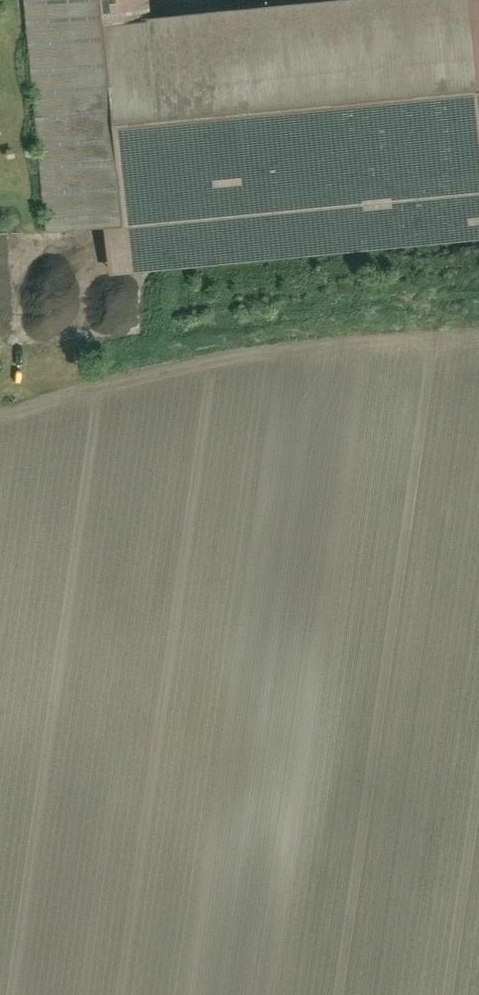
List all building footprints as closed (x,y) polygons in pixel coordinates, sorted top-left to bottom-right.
[(43,237),(104,231),(109,274),(478,232),(478,0),(433,0),(151,28),(148,0),(19,0),(43,237)]
